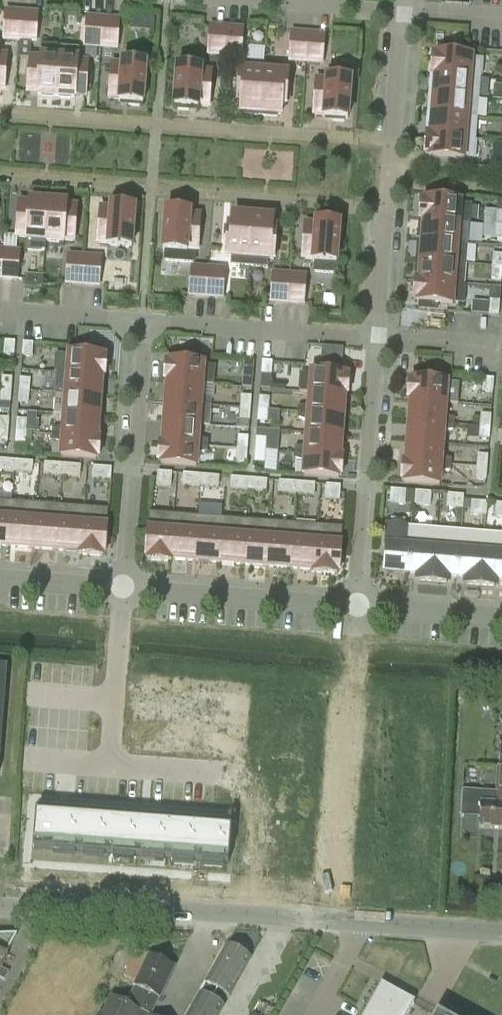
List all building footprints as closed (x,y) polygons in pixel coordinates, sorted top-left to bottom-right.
[(20,41),(22,13),(6,12),(4,40),(20,41)] [(38,14),(22,13),(20,41),(36,43),(38,14)] [(134,17),(133,28),(156,29),(156,18),(134,17)] [(101,48),(103,19),(88,18),(85,46),(101,48)] [(119,21),(103,19),(101,48),(117,49),(119,21)] [(225,56),(227,28),(211,27),(209,55),(225,56)] [(243,29),(227,28),(225,56),(241,58),(243,29)] [(306,63),(308,34),(292,33),(290,62),(306,63)] [(324,36),(308,34),(306,63),(322,64),(324,36)] [(56,98),(60,48),(56,47),(56,48),(43,47),(43,56),(41,56),(41,59),(31,58),(28,93),(38,94),(38,96),(56,98)] [(60,48),(56,98),(75,99),(75,97),(85,98),(88,62),(78,61),(78,59),(77,59),(78,49),(60,48)] [(433,56),(432,75),(481,79),(481,76),(482,61),(472,60),(472,57),(456,56),(457,49),(441,48),(441,55),(437,54),(437,56),(433,56)] [(112,64),(109,100),(119,100),(119,103),(129,103),(128,106),(140,106),(140,104),(143,105),(144,89),(147,89),(148,74),(146,74),(146,64),(122,63),(122,65),(112,64)] [(261,117),(265,65),(261,65),(247,64),(247,72),(240,71),(238,102),(242,102),(241,113),(245,113),(245,115),(261,117)] [(265,65),(261,117),(277,118),(277,115),(281,116),(282,105),(286,105),(288,75),(282,74),(282,67),(269,66),(269,65),(265,65)] [(175,77),(174,92),(176,92),(174,108),(178,108),(178,110),(189,111),(189,109),(198,110),(199,107),(209,108),(212,73),(201,72),(202,69),(178,68),(177,77),(175,77)] [(317,80),(314,116),(324,117),(324,119),(333,120),(333,122),(344,123),(345,120),(348,121),(349,105),(351,105),(353,90),(350,90),(351,80),(349,80),(349,70),(330,69),(330,79),(327,79),(327,81),(317,80)] [(481,79),(432,75),(432,76),(431,87),(434,87),(434,95),(434,96),(479,99),(481,79)] [(434,96),(434,95),(431,95),(429,107),(433,107),(432,115),(432,116),(478,120),(479,99),(434,96)] [(432,116),(432,115),(429,115),(428,128),(431,128),(430,136),(476,140),(478,120),(432,116)] [(430,136),(427,135),(425,155),(429,156),(429,158),(464,160),(464,157),(474,158),(475,143),(476,143),(476,140),(430,136)] [(45,242),(48,202),(30,200),(30,203),(19,202),(17,237),(27,238),(27,240),(28,241),(28,250),(41,251),(41,252),(45,252),(46,242),(45,242)] [(424,221),(469,224),(470,221),(469,221),(471,207),(461,206),(461,202),(425,200),(425,201),(422,201),(420,221),(424,222),(424,221)] [(67,203),(48,202),(45,242),(46,242),(64,243),(64,241),(74,242),(77,206),(67,205),(67,203)] [(101,208),(98,243),(108,244),(108,247),(132,249),(133,239),(135,239),(136,224),(134,224),(135,208),(132,208),(132,206),(121,205),(121,207),(111,206),(111,209),(101,208)] [(163,226),(162,242),(164,242),(163,251),(166,251),(165,261),(194,263),(195,251),(198,252),(200,216),(190,215),(190,213),(181,212),(181,210),(170,209),(170,211),(166,211),(165,227),(163,226)] [(249,267),(253,215),(237,214),(237,216),(233,216),(232,226),(228,226),(226,257),(233,257),(232,265),(245,266),(249,267)] [(270,216),(253,215),(249,267),(254,267),(267,268),(267,260),(274,261),(276,230),(273,230),(273,219),(269,219),(270,216)] [(306,224),(303,260),(313,260),(313,263),(315,263),(315,273),(334,274),(334,264),(337,265),(337,255),(340,255),(341,240),(339,240),(340,224),(337,224),(337,222),(325,221),(325,223),(316,222),(316,225),(306,224)] [(424,221),(424,222),(423,229),(420,229),(419,241),(422,242),(422,241),(468,245),(469,224),(424,221)] [(422,241),(422,242),(422,250),(418,249),(417,262),(421,262),(421,261),(466,265),(468,245),(422,241)] [(4,251),(1,279),(17,280),(20,252),(4,251)] [(493,267),(501,268),(501,255),(494,255),(493,267)] [(83,285),(85,257),(69,256),(67,284),(83,285)] [(85,257),(83,285),(99,287),(101,258),(85,257)] [(421,261),(421,262),(420,270),(417,270),(416,281),(415,281),(465,285),(466,265),(421,261)] [(493,267),(492,279),(501,280),(501,278),(501,268),(493,267)] [(206,297),(208,269),(192,268),(190,296),(206,297)] [(208,269),(206,297),(222,298),(224,270),(208,269)] [(288,303),(290,275),(274,274),(272,302),(288,303)] [(34,288),(35,276),(27,275),(26,287),(34,288)] [(306,276),(290,275),(288,303),(303,305),(306,276)] [(465,285),(415,281),(414,301),(417,301),(417,303),(453,306),(453,302),(463,303),(464,288),(465,285)] [(490,301),(489,315),(499,316),(500,302),(490,301)] [(5,342),(4,355),(14,356),(15,342),(5,342)] [(23,343),(22,356),(32,357),(33,344),(23,343)] [(54,373),(57,374),(103,377),(103,376),(105,377),(107,358),(104,358),(104,356),(99,356),(100,349),(84,348),(84,355),(69,353),(69,355),(56,354),(54,373)] [(203,385),(213,386),(213,383),(214,368),(204,367),(204,364),(190,363),(190,356),(174,355),(174,362),(169,361),(169,363),(166,363),(165,381),(167,381),(167,382),(203,385)] [(245,360),(243,373),(253,374),(254,361),(245,360)] [(262,361),(261,375),(271,375),(272,362),(262,361)] [(310,393),(345,396),(345,395),(348,395),(349,377),(347,377),(347,375),(342,375),(343,368),(327,366),(326,373),(311,372),(311,375),(301,375),(300,390),(300,393),(310,393)] [(411,400),(411,401),(446,404),(457,402),(456,402),(457,387),(447,386),(448,383),(433,382),(434,375),(418,373),(417,380),(412,380),(412,382),(410,382),(408,400),(411,400)] [(103,377),(57,374),(56,388),(55,394),(101,398),(102,384),(103,377)] [(2,378),(1,390),(11,391),(12,379),(2,378)] [(19,391),(30,392),(30,380),(20,379),(19,391)] [(484,379),(483,392),(493,393),(494,380),(484,379)] [(167,382),(166,403),(212,406),(212,400),(202,397),(203,385),(167,382)] [(11,391),(1,390),(1,402),(10,403),(11,391)] [(30,392),(19,391),(19,404),(29,404),(30,392)] [(310,393),(309,405),(298,407),(298,413),(344,416),(345,396),(310,393)] [(101,398),(55,394),(54,415),(64,415),(100,418),(101,398)] [(242,396),(241,409),(251,409),(252,397),(242,396)] [(260,398),(259,410),(269,411),(270,399),(260,398)] [(446,404),(411,401),(409,422),(455,425),(455,419),(445,416),(446,404)] [(212,406),(166,403),(164,423),(200,426),(201,414),(211,413),(212,406)] [(251,409),(241,409),(240,421),(250,422),(251,409)] [(269,411),(259,410),(258,422),(268,423),(269,411)] [(344,416),(298,413),(297,419),(308,422),(307,434),(342,437),(344,416)] [(53,429),(52,435),(98,439),(100,418),(64,415),(63,427),(53,429)] [(480,427),(491,428),(491,416),(481,415),(480,427)] [(8,432),(9,419),(0,419),(0,431),(8,432)] [(17,420),(16,432),(26,433),(27,421),(17,420)] [(455,425),(409,422),(407,442),(443,445),(444,433),(454,431),(455,425)] [(164,423),(163,444),(208,447),(209,441),(199,438),(200,426),(164,423)] [(491,428),(480,427),(479,440),(490,440),(491,428)] [(0,431),(0,443),(7,444),(8,432),(0,431)] [(26,433),(16,432),(15,444),(25,445),(26,433)] [(295,447),(295,454),(340,457),(342,437),(307,434),(306,446),(295,447)] [(98,439),(52,435),(52,441),(62,444),(61,457),(96,460),(96,458),(99,458),(100,440),(98,439)] [(239,437),(238,449),(248,450),(249,438),(239,437)] [(257,438),(256,451),(266,451),(267,439),(257,438)] [(443,445),(407,442),(406,463),(452,466),(452,459),(442,456),(443,445)] [(208,447),(163,444),(160,444),(159,463),(161,463),(161,465),(197,467),(198,455),(208,453),(208,447)] [(248,450),(238,449),(237,462),(247,462),(248,450)] [(266,451),(256,451),(255,463),(265,464),(266,451)] [(340,457),(295,454),(294,460),(304,463),(303,476),(339,478),(339,476),(341,477),(343,458),(340,458),(340,457)] [(477,468),(487,468),(488,456),(478,456),(477,468)] [(14,461),(0,460),(0,471),(13,472),(14,461)] [(14,461),(13,472),(32,474),(33,463),(14,461)] [(452,466),(406,463),(403,463),(402,481),(404,481),(404,483),(440,486),(441,473),(451,472),(452,466)] [(61,476),(62,465),(45,464),(44,475),(61,476)] [(81,466),(62,465),(61,476),(80,477),(81,466)] [(94,467),(93,478),(111,480),(112,469),(94,467)] [(487,468),(477,468),(476,480),(486,481),(487,468)] [(158,472),(157,487),(171,488),(172,473),(158,472)] [(201,487),(201,476),(183,474),(183,485),(201,487)] [(201,476),(201,487),(219,488),(219,477),(201,476)] [(248,490),(249,479),(231,478),(230,489),(248,490)] [(267,481),(249,479),(248,490),(267,492),(267,481)] [(296,494),(297,483),(279,482),(278,493),(296,494)] [(315,484),(297,483),(296,494),(314,495),(315,484)] [(327,485),(326,499),(340,500),(341,486),(327,485)] [(391,490),(390,503),(406,505),(407,491),(391,490)] [(416,492),(415,505),(430,506),(431,493),(416,492)] [(448,495),(447,508),(463,509),(464,496),(448,495)] [(8,547),(11,503),(0,502),(0,547),(8,547)] [(472,502),(471,515),(487,516),(488,503),(472,502)] [(35,506),(11,503),(8,547),(31,549),(35,506)] [(35,506),(31,549),(55,551),(58,508),(35,506)] [(82,510),(58,508),(55,551),(79,553),(82,510)] [(105,512),(82,510),(79,553),(79,555),(101,557),(101,555),(103,555),(106,512),(105,512)] [(171,562),(174,515),(151,513),(150,513),(146,558),(148,558),(148,561),(171,562)] [(174,515),(171,562),(172,562),(172,560),(195,562),(198,517),(174,515)] [(198,517),(195,562),(219,564),(222,519),(198,517)] [(222,519),(219,564),(243,565),(246,520),(222,519)] [(270,522),(246,520),(243,565),(267,567),(270,522)] [(270,522),(267,567),(291,569),(294,524),(270,522)] [(294,524),(291,569),(314,571),(313,573),(314,573),(318,526),(294,524)] [(318,526),(314,573),(337,575),(337,573),(339,573),(343,527),(341,527),(341,528),(318,526)] [(409,573),(413,528),(389,526),(385,571),(409,573)] [(413,528),(409,573),(420,574),(419,582),(433,583),(437,530),(413,528)] [(461,532),(437,530),(433,583),(447,584),(448,576),(458,577),(461,532)] [(461,532),(458,577),(468,577),(467,586),(481,587),(485,534),(461,532)] [(481,587),(495,588),(496,580),(501,580),(501,535),(485,534),(481,587)] [(499,767),(498,767),(497,794),(462,792),(461,817),(480,818),(480,829),(501,830),(501,767),(499,767)] [(37,809),(34,849),(229,865),(232,824),(37,809)] [(488,896),(488,904),(501,904),(501,896),(488,896)] [(6,982),(10,974),(2,969),(9,957),(7,956),(18,936),(0,937),(0,979),(6,982)] [(244,952),(237,948),(234,949),(228,946),(193,1007),(189,1014),(218,1014),(222,1007),(212,1001),(218,990),(230,997),(251,959),(244,955),(244,952)] [(175,968),(150,956),(150,957),(137,951),(124,978),(137,983),(126,1006),(111,999),(104,1014),(153,1014),(175,968)] [(381,984),(364,1014),(408,1014),(415,1003),(381,984)]
